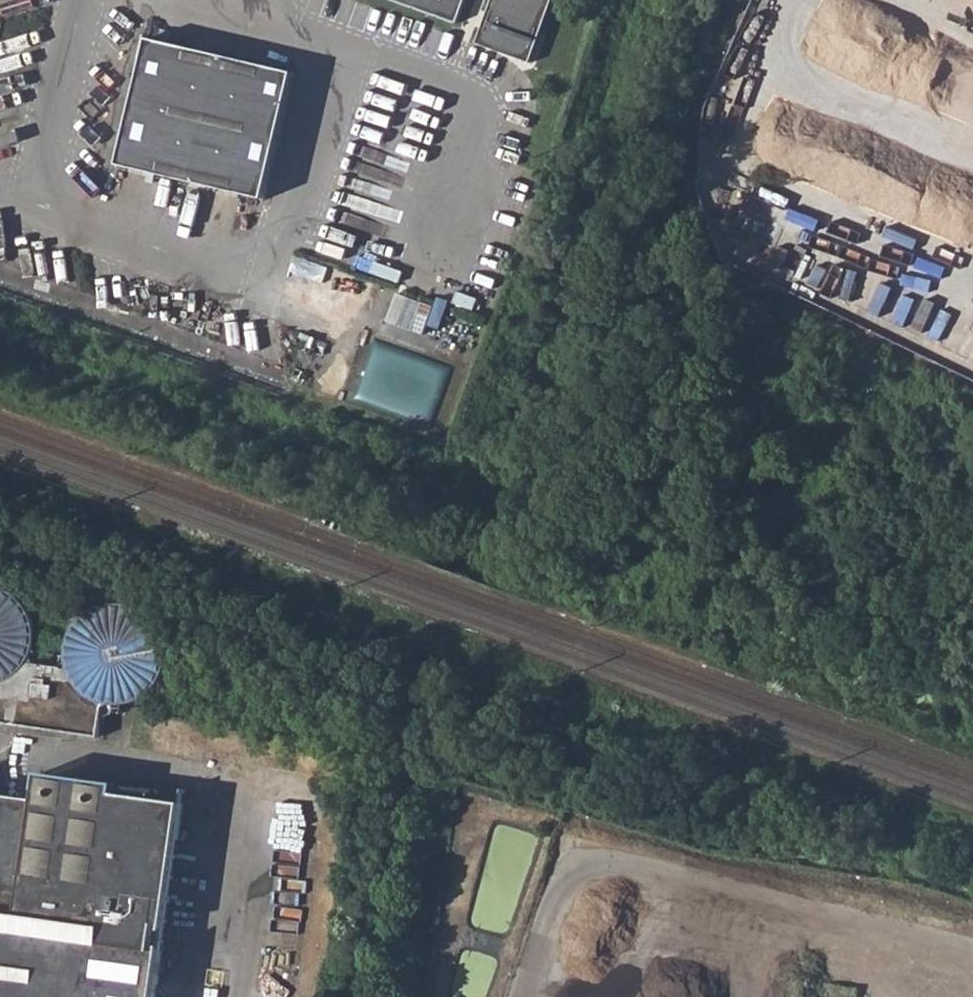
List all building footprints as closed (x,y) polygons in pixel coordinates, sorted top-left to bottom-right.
[(461,20),(467,0),(401,0),(461,20)] [(480,42),(534,60),(554,0),(494,0),(480,42)] [(292,66),(145,37),(120,165),(267,193),(292,66)] [(400,292),(390,318),(425,331),(434,305),(400,292)] [(108,717),(114,672),(105,669),(98,665),(91,661),(88,658),(85,655),(80,648),(76,641),(73,633),(72,622),(45,618),(43,623),(41,627),(33,637),(27,643),(20,647),(16,649),(8,652),(0,654),(0,701),(108,717)] [(0,778),(0,996),(155,996),(184,790),(120,778),(123,767),(44,753),(38,785),(0,778)]
